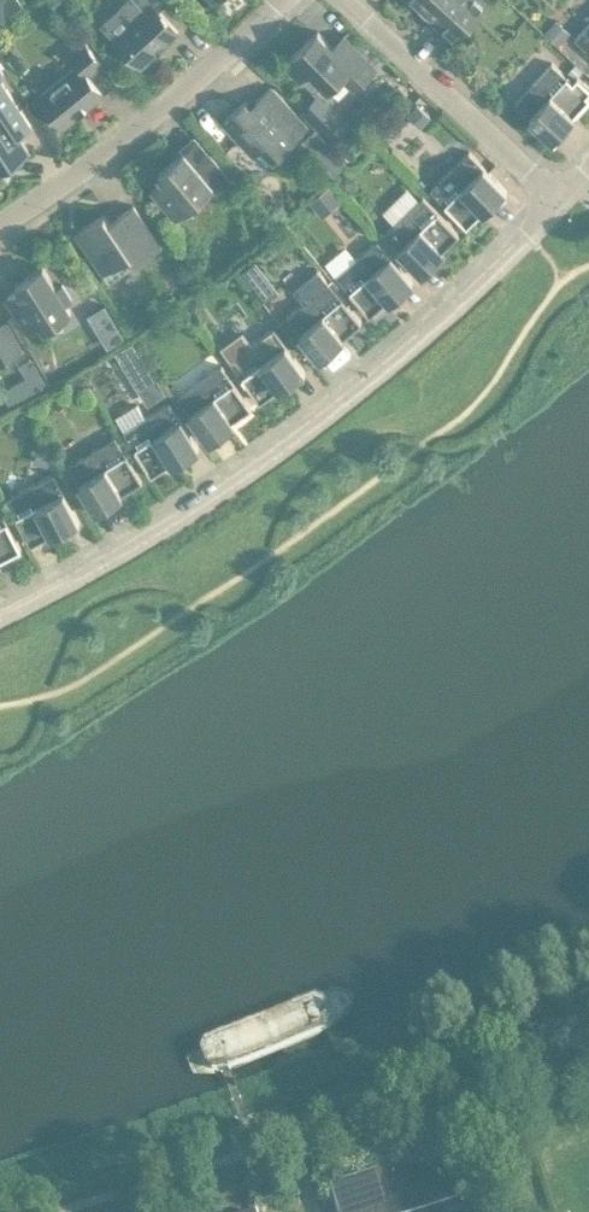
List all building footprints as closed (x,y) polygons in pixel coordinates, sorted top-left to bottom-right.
[(177,32),(157,11),(168,1),(167,0),(132,0),(142,11),(113,38),(139,66),(177,32)] [(489,0),(423,0),(417,7),(453,40),(489,0)] [(573,39),(588,53),(588,22),(573,39)] [(375,69),(340,34),(329,44),(316,32),(283,64),(298,80),(308,70),(327,89),(340,76),(354,90),(375,69)] [(564,32),(556,41),(576,61),(585,52),(564,32)] [(79,64),(38,97),(62,127),(103,94),(88,75),(102,64),(83,42),(70,53),(79,64)] [(554,140),(565,128),(563,126),(588,98),(585,96),(588,91),(588,89),(576,77),(571,82),(551,63),(514,103),(554,140)] [(15,135),(29,126),(1,83),(0,84),(0,169),(26,152),(15,135)] [(305,128),(307,127),(269,87),(249,106),(244,101),(223,120),(265,166),(293,140),(290,137),(302,125),(305,128)] [(468,152),(429,190),(465,227),(492,201),(494,203),(506,191),(468,152)] [(231,180),(209,154),(194,167),(183,153),(157,174),(163,181),(151,191),(174,218),(197,199),(201,201),(208,195),(207,190),(210,188),(215,193),(231,180)] [(312,176),(294,191),(305,204),(323,189),(312,176)] [(422,197),(383,235),(421,274),(433,262),(431,260),(458,234),(422,197)] [(160,247),(132,206),(108,222),(103,214),(75,233),(108,282),(160,247)] [(376,241),(335,276),(368,316),(396,292),(398,294),(411,283),(376,241)] [(55,289),(41,267),(24,278),(28,284),(5,298),(26,332),(39,324),(42,329),(69,312),(64,304),(70,300),(61,285),(55,289)] [(286,318),(321,359),(334,349),(332,346),(360,322),(327,283),(286,318)] [(20,350),(6,324),(0,327),(0,361),(20,350)] [(241,331),(218,347),(258,402),(289,380),(290,383),(304,373),(272,328),(250,344),(241,331)] [(250,408),(220,366),(176,398),(208,442),(222,432),(220,430),(250,408)] [(122,432),(149,475),(181,456),(183,458),(197,449),(168,403),(122,432)] [(68,465),(96,512),(111,503),(109,500),(141,481),(114,437),(68,465)] [(4,499),(28,545),(61,528),(63,530),(78,522),(52,474),(4,499)] [(0,512),(0,560),(20,550),(0,512)] [(111,1064),(136,1148),(383,1066),(357,987),(111,1064)] [(337,1211),(476,1211),(455,1149),(329,1189),(337,1211)]
